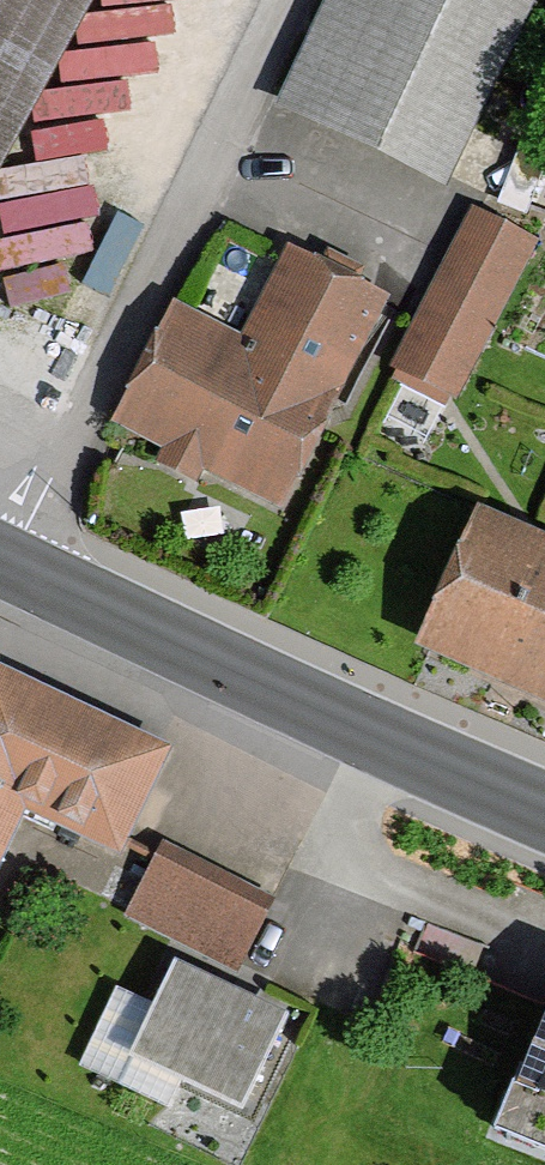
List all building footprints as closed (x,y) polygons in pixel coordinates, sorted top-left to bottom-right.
[(93,0),(0,0),(0,177),(93,0)] [(269,116),(437,199),(535,0),(323,0),(269,116)] [(452,413),(533,245),(463,212),(382,379),(452,413)] [(289,511),(389,296),(284,247),(242,337),(165,302),(107,426),(289,511)] [(418,638),(544,694),(544,522),(481,494),(418,638)] [(17,810),(113,855),(166,743),(0,664),(0,846),(17,810)] [(164,822),(121,915),(235,969),(279,876),(164,822)] [(247,1100),(290,1010),(177,957),(135,1047),(247,1100)] [(489,1126),(544,1146),(544,996),(489,1126)]
